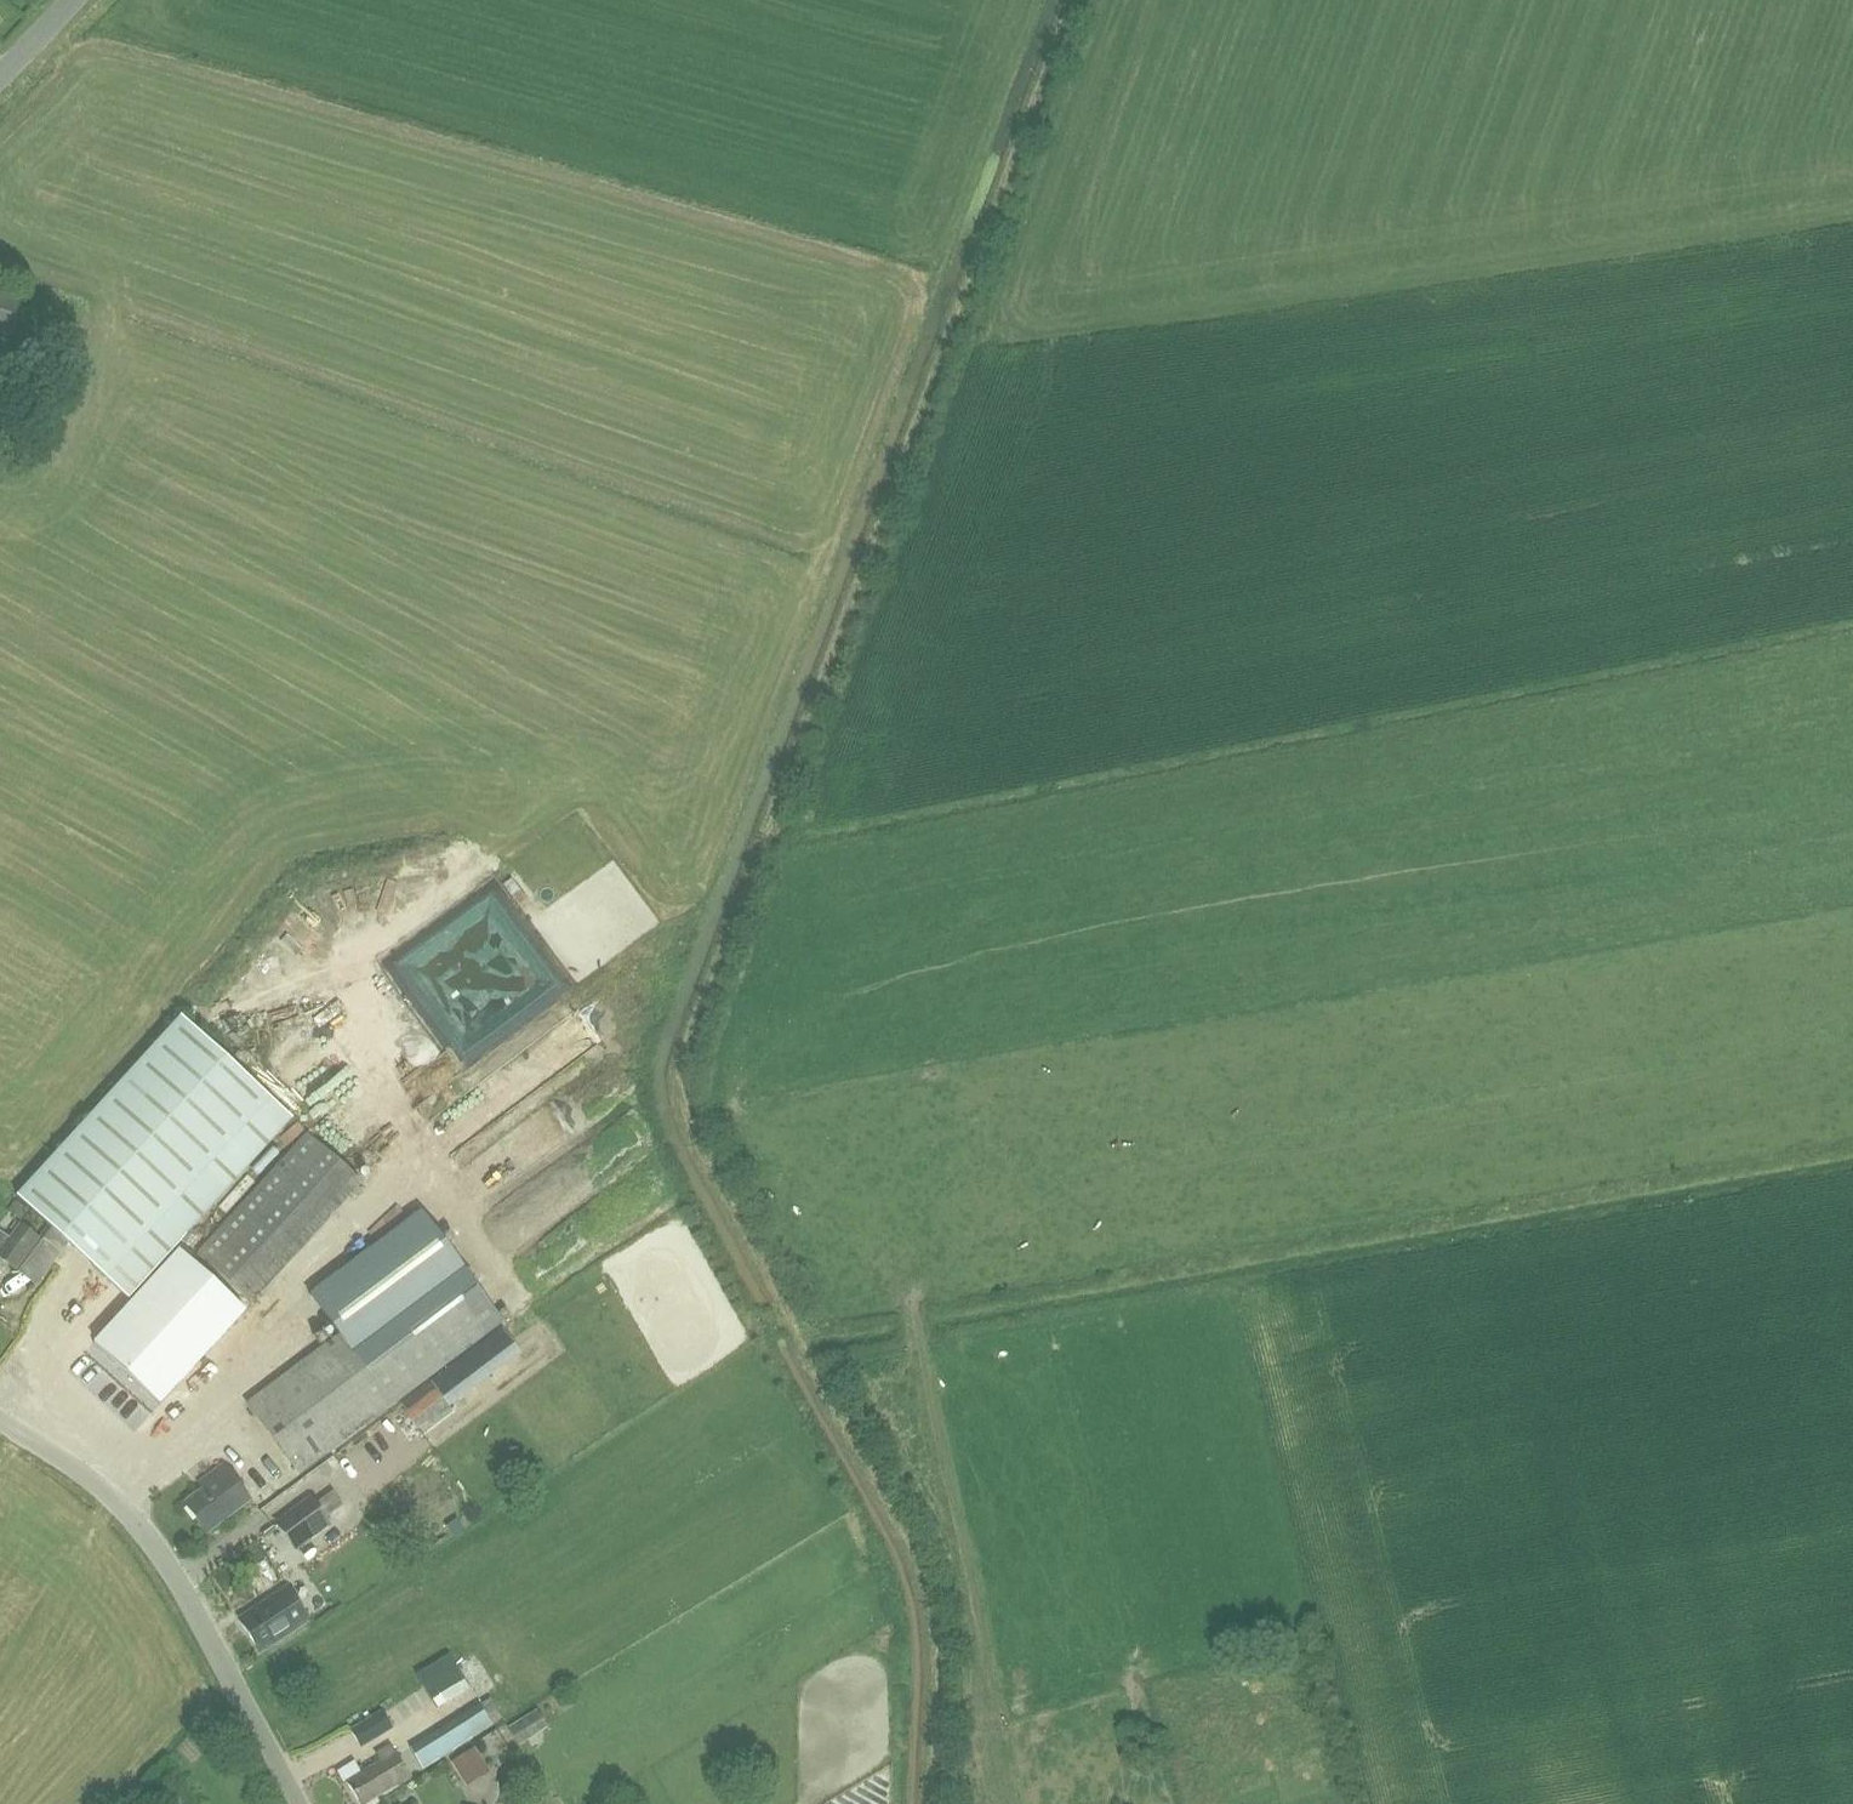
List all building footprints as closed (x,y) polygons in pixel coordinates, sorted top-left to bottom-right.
[(19,300),(0,294),(0,330),(8,333),(19,300)] [(128,1299),(293,1119),(180,1015),(16,1196),(28,1206),(128,1299)] [(307,1133),(196,1255),(210,1267),(213,1269),(250,1302),(252,1304),(363,1184),(307,1133)] [(20,1217),(28,1206),(16,1196),(8,1209),(20,1217)] [(340,1334),(245,1405),(300,1477),(505,1323),(421,1211),(310,1295),(340,1334)] [(15,1269),(38,1238),(20,1225),(10,1238),(0,1231),(0,1258),(15,1269)] [(42,1244),(17,1276),(36,1291),(62,1258),(42,1244)] [(160,1413),(246,1319),(178,1250),(92,1348),(160,1413)] [(416,1429),(469,1390),(451,1367),(440,1375),(445,1381),(404,1412),(416,1429)] [(203,1490),(184,1503),(207,1533),(249,1502),(224,1469),(200,1486),(203,1490)] [(295,1550),(331,1524),(325,1517),(342,1504),(332,1490),(315,1503),(310,1495),(274,1522),(295,1550)] [(457,1522),(446,1529),(454,1540),(465,1533),(457,1522)] [(260,1655),(310,1622),(287,1589),(238,1621),(260,1655)] [(444,1664),(459,1689),(500,1664),(484,1639),(444,1664)] [(489,1702),(409,1750),(422,1773),(503,1722),(489,1702)] [(519,1745),(548,1726),(537,1707),(507,1726),(519,1745)] [(376,1755),(407,1736),(395,1715),(363,1734),(376,1755)] [(358,1803),(374,1803),(411,1782),(390,1748),(375,1756),(378,1764),(362,1775),(354,1764),(337,1775),(343,1787),(358,1803)] [(452,1764),(467,1790),(490,1775),(473,1751),(452,1764)] [(871,1790),(862,1803),(894,1803),(871,1790)]
